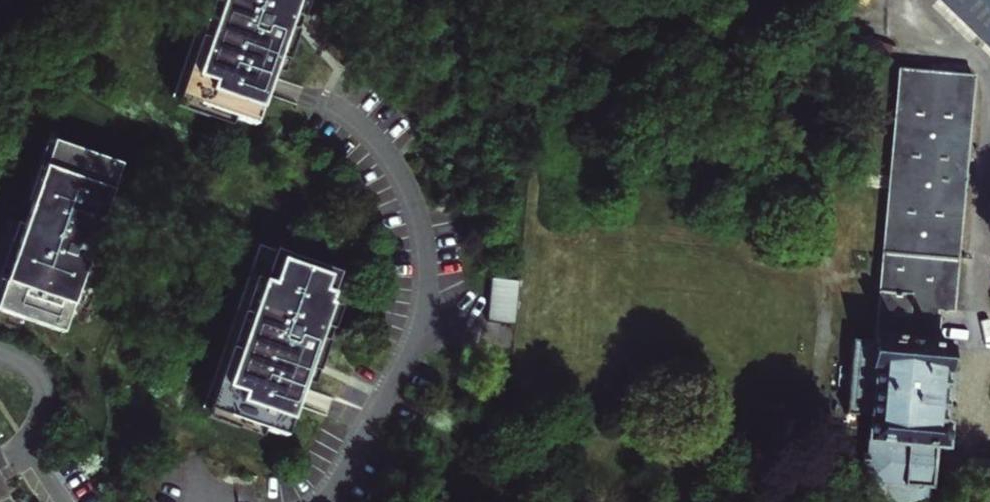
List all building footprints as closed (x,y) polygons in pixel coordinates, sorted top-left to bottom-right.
[(172,97),(255,127),(293,20),(300,0),(207,0),(172,97)] [(989,50),(989,0),(939,0),(989,50)] [(850,373),(849,392),(846,418),(868,421),(862,486),(866,486),(864,501),(924,501),(925,491),(928,491),(933,450),(937,451),(945,447),(946,435),(945,425),(939,424),(944,345),(929,344),(931,310),(948,311),(963,72),(891,68),(872,347),(853,346),(850,373)] [(53,141),(20,233),(15,231),(8,251),(0,274),(0,276),(5,277),(0,292),(0,306),(63,327),(121,164),(53,141)] [(340,272),(259,244),(202,408),(285,437),(311,362),(332,304),(329,303),(340,272)] [(485,319),(512,323),(518,281),(491,278),(485,319)] [(838,390),(849,392),(850,373),(839,373),(838,390)]
